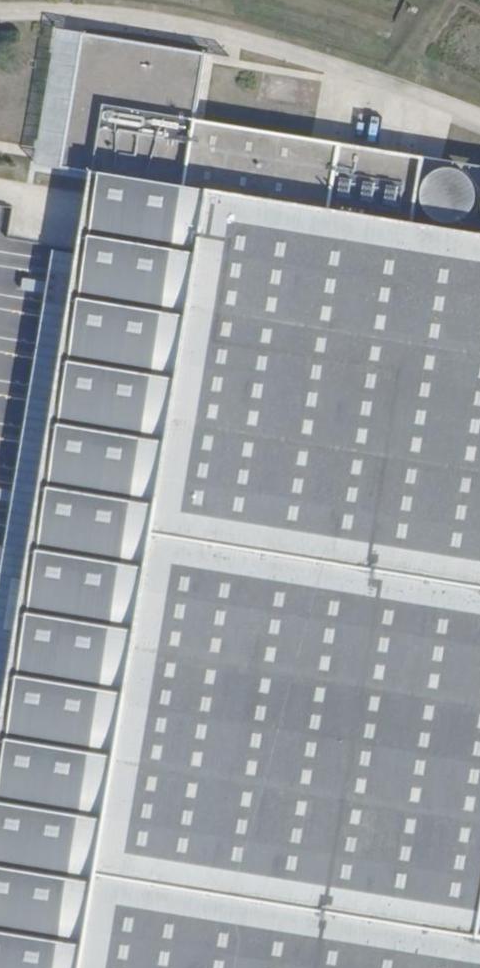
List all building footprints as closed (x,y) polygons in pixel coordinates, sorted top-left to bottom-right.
[(84,31),(60,27),(40,147),(38,155),(37,163),(62,167),(84,31)] [(414,225),(426,157),(198,118),(209,52),(84,31),(62,167),(95,172),(0,758),(0,967),(479,967),(479,236),(414,225)] [(426,157),(414,225),(479,236),(479,167),(445,161),(426,157)]
